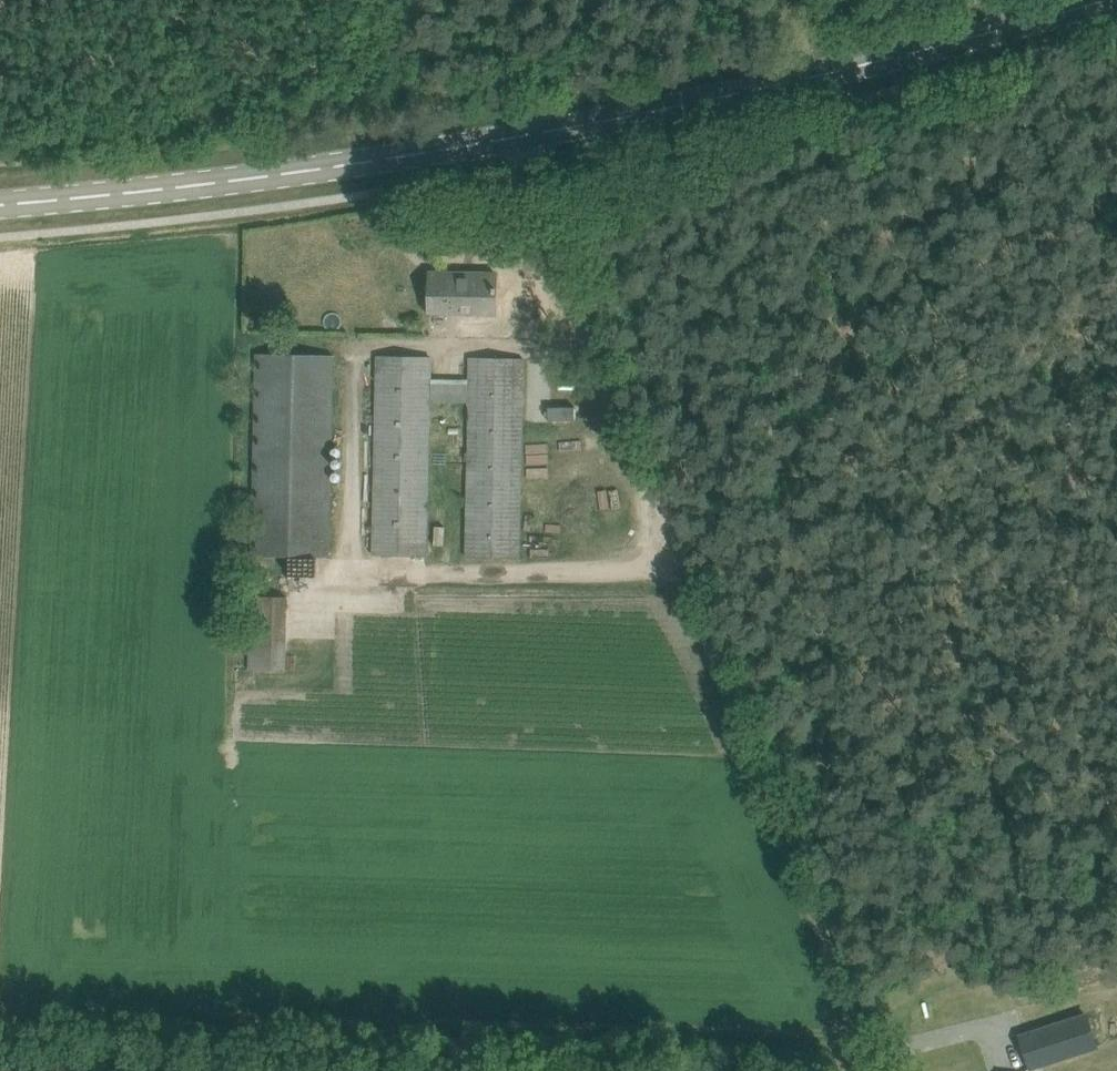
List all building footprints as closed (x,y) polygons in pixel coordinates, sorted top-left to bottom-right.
[(431,272),(431,312),(497,313),(498,273),(431,272)] [(334,354),(258,353),(253,555),(330,556),(334,354)] [(431,402),(431,383),(432,356),(378,355),(374,554),(427,555),(431,402)] [(471,379),(470,403),(467,556),(520,557),(525,357),(471,356),(471,379)] [(576,406),(549,407),(549,420),(576,419),(576,406)] [(288,595),(252,594),(251,669),(286,670),(288,595)] [(1019,1034),(1030,1070),(1098,1047),(1086,1011),(1019,1034)]
